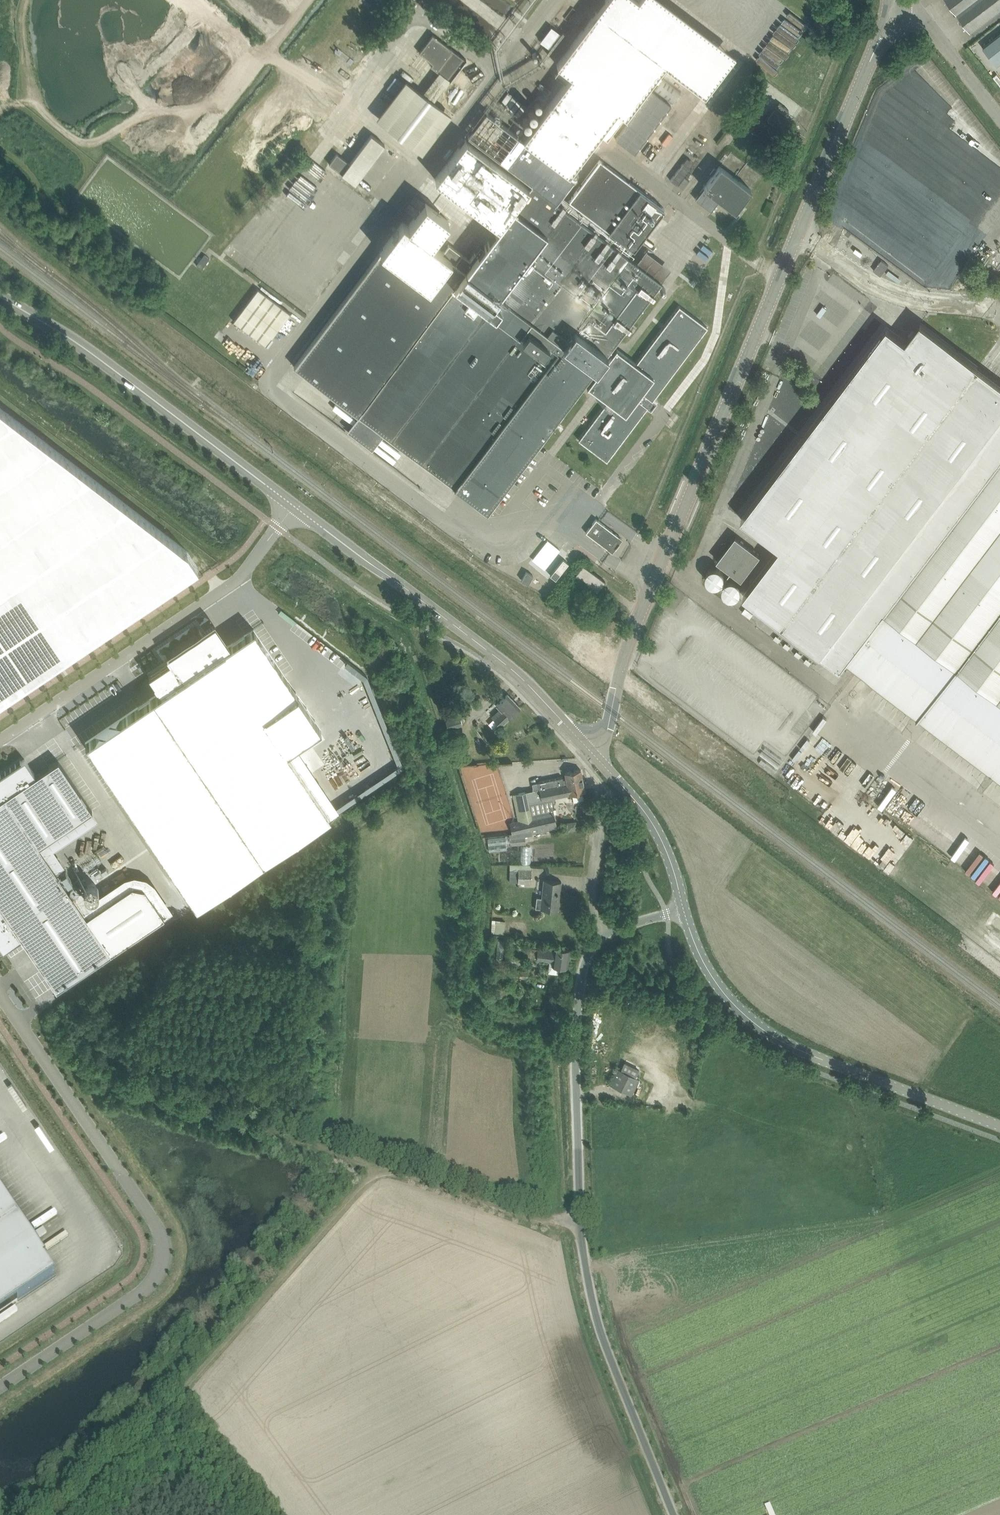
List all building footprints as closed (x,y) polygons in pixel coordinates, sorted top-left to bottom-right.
[(970,31),(999,9),(999,0),(947,0),(970,31)] [(596,11),(556,64),(560,67),(555,75),(565,82),(523,138),(569,173),(605,125),(613,131),(664,63),(596,11)] [(543,40),(553,46),(562,30),(552,25),(543,40)] [(999,62),(999,33),(983,46),(997,64),(999,62)] [(433,34),(416,56),(412,61),(408,58),(403,64),(407,67),(401,76),(405,79),(433,100),(449,80),(456,86),(448,97),(455,102),(462,92),(470,98),(479,85),(472,79),(479,70),(433,34)] [(654,91),(671,104),(681,91),(663,78),(654,91)] [(635,153),(671,105),(651,90),(615,139),(635,153)] [(701,126),(710,115),(695,102),(685,114),(701,126)] [(628,357),(627,356),(621,352),(612,345),(654,290),(670,268),(645,249),(636,261),(628,256),(620,250),(626,243),(634,249),(664,208),(656,202),(598,158),(581,182),(562,206),(556,202),(574,177),(486,111),(485,110),(468,133),(467,135),(531,183),(509,213),(498,205),(494,209),(482,227),(492,235),(483,247),(481,245),(470,259),(461,253),(435,288),(382,248),(294,366),(359,415),(347,430),(372,449),(384,433),(447,481),(455,487),(454,487),(487,533),(539,443),(580,389),(584,384),(587,387),(588,386),(597,393),(595,395),(598,397),(599,395),(607,401),(603,407),(588,427),(585,430),(578,439),(607,460),(647,407),(653,399),(696,341),(707,326),(679,305),(668,320),(636,363),(628,357)] [(337,153),(329,163),(342,173),(349,162),(337,153)] [(687,157),(670,179),(676,184),(693,162),(687,157)] [(695,198),(703,204),(711,210),(719,199),(735,210),(751,189),(743,183),(719,165),(716,170),(714,168),(710,174),(712,175),(695,198)] [(689,180),(684,177),(678,185),(681,188),(681,187),(683,189),(689,180)] [(202,268),(210,258),(204,254),(196,264),(202,268)] [(889,265),(882,259),(874,270),(881,275),(889,265)] [(290,313),(258,288),(234,320),(266,345),(290,313)] [(839,667),(843,661),(990,772),(996,777),(999,780),(999,383),(920,322),(905,341),(886,327),(741,518),(779,547),(743,595),(839,667)] [(206,549),(196,534),(0,389),(0,694),(206,549)] [(586,532),(612,552),(622,538),(596,518),(586,532)] [(736,536),(718,560),(742,579),(760,555),(736,536)] [(556,579),(561,572),(569,563),(565,560),(563,558),(550,574),(556,579)] [(530,568),(537,573),(543,566),(536,561),(530,568)] [(709,577),(711,578),(714,578),(717,577),(719,575),(720,573),(721,570),(720,568),(719,565),(717,564),(714,563),(712,562),(709,563),(707,565),(706,566),(705,569),(705,571),(706,573),(707,575),(709,577)] [(597,591),(605,581),(583,564),(575,575),(597,591)] [(725,587),(727,588),(730,588),(732,588),(734,586),(736,584),(737,582),(737,579),(736,577),(734,575),(732,574),(730,573),(727,573),(725,574),(723,576),(722,578),(721,581),(722,583),(723,586),(725,587)] [(253,628),(224,647),(213,630),(149,673),(161,691),(85,742),(196,906),(331,815),(287,750),(321,727),(253,628)] [(507,693),(496,704),(502,710),(494,718),(501,725),(509,717),(520,707),(507,693)] [(460,717),(464,716),(466,715),(462,702),(442,707),(448,729),(462,725),(460,717)] [(39,846),(92,810),(58,760),(36,775),(25,758),(21,761),(20,760),(21,761),(16,764),(15,763),(16,765),(11,768),(10,767),(11,768),(6,771),(5,770),(6,771),(1,774),(0,773),(0,774),(1,775),(0,775),(0,872),(39,846)] [(585,787),(581,769),(580,769),(566,771),(564,772),(565,778),(563,778),(562,777),(532,783),(533,789),(532,789),(534,800),(529,801),(532,815),(553,809),(553,798),(572,793),(574,802),(584,800),(582,791),(585,790),(585,787)] [(532,833),(550,830),(557,828),(554,814),(553,809),(532,815),(529,801),(527,790),(513,793),(518,820),(511,821),(509,822),(512,833),(510,833),(510,835),(511,842),(511,845),(526,843),(525,836),(532,834),(532,833)] [(87,916),(39,846),(0,872),(0,942),(0,943),(1,943),(5,949),(3,950),(22,938),(56,989),(111,952),(164,916),(145,887),(132,885),(87,916)] [(531,864),(510,863),(510,876),(509,881),(518,882),(518,883),(531,883),(531,864)] [(543,879),(541,897),(536,897),(535,907),(558,910),(559,909),(557,909),(560,881),(561,881),(562,881),(543,879)] [(92,882),(91,882),(90,882),(89,882),(88,883),(87,883),(86,884),(85,885),(84,886),(84,887),(83,889),(83,890),(83,891),(84,892),(84,893),(85,894),(85,895),(86,895),(87,896),(88,897),(89,897),(90,897),(91,897),(92,897),(93,897),(94,897),(95,896),(96,895),(97,895),(97,894),(98,893),(98,892),(99,891),(99,890),(99,889),(98,887),(98,886),(97,885),(96,884),(95,883),(94,883),(93,882),(92,882)] [(505,920),(496,919),(494,932),(504,933),(505,920)] [(507,998),(511,959),(503,958),(504,940),(497,940),(492,996),(507,998)] [(555,950),(538,947),(537,948),(524,947),(523,956),(536,958),(536,960),(549,962),(548,973),(559,974),(560,966),(567,967),(570,949),(555,946),(555,950)] [(519,969),(519,977),(531,978),(533,978),(533,970),(519,969)] [(618,1068),(610,1084),(632,1094),(639,1078),(618,1068)] [(54,1275),(44,1259),(45,1258),(43,1254),(41,1255),(0,1194),(0,1311),(54,1275)]
